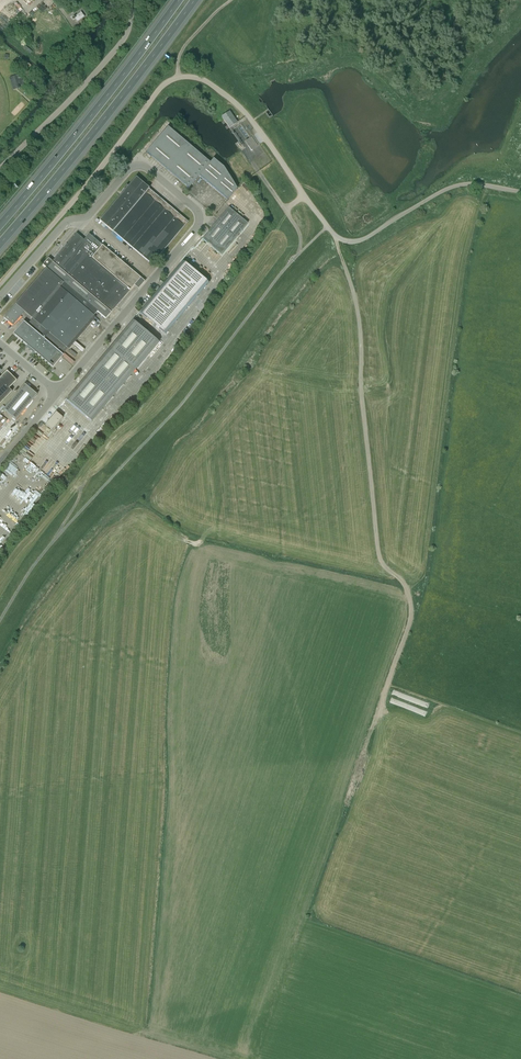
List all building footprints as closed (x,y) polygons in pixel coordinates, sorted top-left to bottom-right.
[(41,11),(46,8),(43,3),(38,7),(41,11)] [(75,19),(77,22),(84,17),(81,12),(74,17),(72,19),(73,20),(75,19)] [(13,76),(18,89),(24,87),(21,78),(18,79),(17,75),(13,76)] [(222,117),(229,128),(236,123),(229,112),(229,113),(222,117)] [(227,200),(237,189),(223,168),(213,159),(210,163),(168,127),(146,152),(189,188),(199,176),(227,200)] [(251,150),(253,150),(258,146),(252,136),(245,141),(248,146),(251,150)] [(112,231),(152,264),(188,222),(148,188),(136,178),(100,221),(112,231)] [(229,208),(203,238),(221,254),(247,223),(229,208)] [(46,268),(94,310),(105,319),(141,278),(102,245),(97,251),(76,233),(67,244),(66,244),(63,247),(64,248),(52,262),(48,258),(42,265),(46,268)] [(140,312),(140,313),(165,334),(208,283),(182,262),(140,312)] [(94,310),(46,268),(3,318),(13,325),(24,312),(32,318),(25,326),(22,324),(19,327),(20,328),(15,334),(18,337),(19,336),(20,337),(19,338),(22,341),(23,340),(24,340),(23,341),(26,344),(27,343),(53,365),(61,356),(59,355),(65,347),(66,348),(93,316),(91,314),(94,310)] [(135,323),(133,321),(66,400),(92,422),(159,342),(135,323)] [(62,355),(72,364),(74,361),(64,353),(62,355)] [(12,376),(7,371),(0,378),(0,388),(12,376)] [(0,388),(0,404),(12,392),(9,389),(16,381),(12,376),(0,388)] [(3,410),(15,420),(37,395),(25,384),(3,410)] [(63,418),(56,412),(51,418),(50,417),(47,420),(48,421),(45,425),(52,430),(63,418)]
